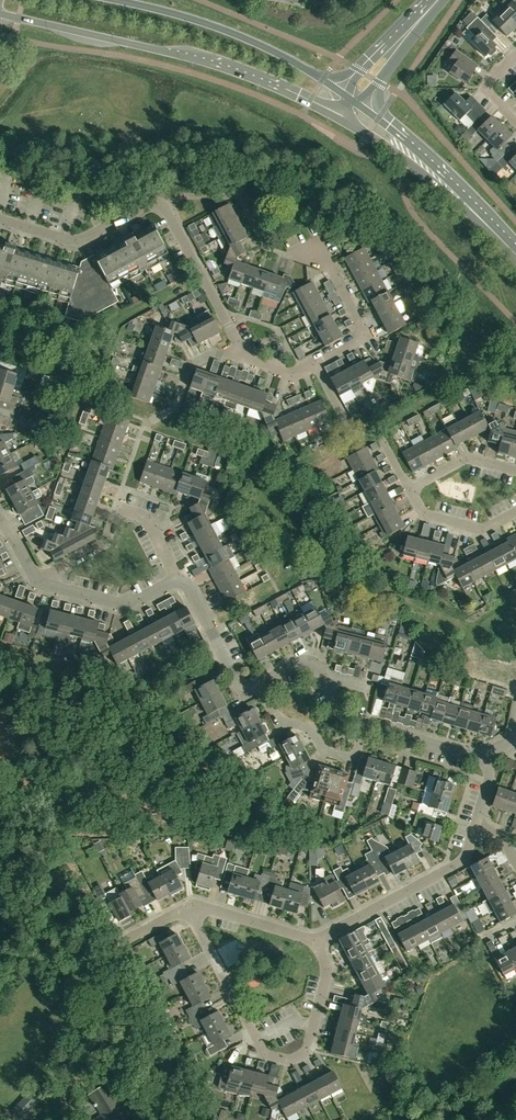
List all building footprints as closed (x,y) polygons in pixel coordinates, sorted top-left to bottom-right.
[(513,2),(503,12),(515,25),(515,0),(511,0),(513,2)] [(515,26),(515,25),(503,12),(493,22),(486,15),(481,20),(489,29),(491,31),(497,26),(506,36),(515,26)] [(496,49),(494,48),(496,47),(483,34),(489,29),(481,20),(480,20),(478,18),(468,28),(476,37),(471,42),(485,57),(488,54),(489,55),(492,55),(496,51),(496,49)] [(457,50),(449,61),(455,65),(450,72),(465,83),(474,71),(467,65),(471,60),(457,50)] [(436,86),(436,76),(427,76),(427,86),(436,86)] [(459,120),(468,129),(477,120),(486,111),(475,100),(471,104),(468,100),(465,102),(456,93),(444,105),(459,120)] [(487,140),(502,126),(492,116),(483,125),(477,120),(468,129),(466,130),(472,136),(478,130),(487,140)] [(497,162),(508,151),(502,145),(512,136),(502,126),(487,140),(494,147),(490,150),(490,152),(492,155),(491,156),(497,162)] [(514,157),(508,151),(497,162),(503,168),(509,163),(515,170),(515,156),(514,157)] [(318,222),(330,216),(321,198),(309,205),(318,222)] [(218,224),(235,215),(229,204),(212,213),(218,224)] [(219,239),(241,226),(235,215),(218,224),(213,228),(219,239)] [(194,223),(188,226),(191,231),(197,228),(194,223)] [(239,242),(240,242),(247,238),(241,226),(219,239),(227,255),(230,246),(239,242)] [(4,282),(4,284),(69,303),(65,317),(81,322),(118,302),(112,289),(142,273),(141,272),(149,267),(150,269),(170,258),(154,227),(134,238),(132,234),(123,239),(125,243),(95,258),(94,255),(81,262),(79,270),(15,251),(16,247),(6,244),(5,247),(0,246),(0,281),(4,282)] [(200,233),(205,241),(209,239),(204,231),(200,233)] [(200,234),(194,237),(197,243),(203,240),(200,234)] [(245,253),(240,242),(239,242),(230,246),(227,255),(224,263),(233,266),(233,267),(235,261),(237,257),(245,253)] [(387,243),(381,246),(384,251),(390,248),(387,243)] [(206,245),(200,248),(203,254),(209,251),(206,245)] [(351,269),(370,259),(364,247),(345,258),(351,269)] [(390,248),(384,251),(387,257),(393,254),(390,248)] [(357,280),(376,270),(370,259),(351,269),(357,280)] [(247,266),(235,261),(233,267),(233,266),(228,279),(240,284),(247,266)] [(399,265),(393,268),(396,273),(402,270),(399,265)] [(252,288),(259,270),(247,266),(240,284),(252,288)] [(212,270),(215,275),(220,272),(217,267),(212,270)] [(264,292),(270,274),(259,270),(252,288),(264,292)] [(362,291),(382,281),(376,270),(357,280),(362,291)] [(402,270),(396,273),(399,279),(404,276),(402,270)] [(288,287),(281,284),(282,278),(270,274),(264,292),(262,297),(279,303),(285,289),(288,287)] [(153,284),(156,290),(166,285),(163,279),(153,284)] [(329,280),(323,283),(326,289),(332,286),(329,280)] [(371,301),(388,292),(382,281),(362,291),(369,303),(371,301)] [(299,304),(319,293),(312,282),(293,292),(299,304)] [(332,286),(326,289),(329,294),(335,291),(332,286)] [(410,287),(405,290),(408,296),(413,292),(410,287)] [(197,289),(192,292),(195,298),(201,295),(197,289)] [(377,312),(394,303),(388,292),(371,301),(377,312)] [(413,292),(408,296),(410,301),(416,298),(413,292)] [(305,315),(324,304),(319,293),(299,304),(305,315)] [(139,301),(139,300),(137,296),(131,299),(132,302),(133,303),(133,304),(136,302),(139,301)] [(186,296),(181,298),(184,304),(189,301),(186,296)] [(338,297),(332,300),(335,305),(341,302),(338,297)] [(235,299),(232,305),(239,307),(241,301),(235,299)] [(383,323),(400,314),(394,303),(377,312),(383,323)] [(411,308),(414,313),(422,308),(420,304),(419,303),(415,306),(411,308)] [(314,324),(330,315),(324,304),(305,315),(311,326),(314,324)] [(338,311),(341,316),(347,313),(344,308),(338,311)] [(417,312),(419,318),(425,315),(422,309),(417,312)] [(209,338),(220,332),(209,311),(197,317),(200,322),(209,338)] [(256,312),(254,319),(260,321),(263,314),(256,312)] [(400,314),(383,323),(389,334),(406,325),(400,314)] [(319,335),(336,326),(330,315),(314,324),(319,335)] [(428,316),(423,319),(426,326),(432,323),(428,316)] [(344,322),(347,327),(353,324),(350,319),(344,322)] [(189,328),(172,322),(169,330),(169,331),(174,332),(174,333),(177,334),(178,334),(182,343),(193,337),(194,337),(189,328)] [(198,345),(209,338),(200,322),(189,328),(194,337),(193,337),(195,339),(198,345)] [(169,331),(169,330),(156,326),(152,338),(170,344),(174,333),(174,332),(169,331)] [(325,346),(342,337),(336,326),(319,335),(325,346)] [(396,349),(414,356),(418,344),(400,337),(396,349)] [(166,356),(170,344),(152,338),(148,350),(166,356)] [(192,348),(198,345),(195,339),(189,342),(192,348)] [(388,340),(386,346),(392,348),(394,342),(388,340)] [(386,346),(384,352),(390,354),(392,348),(386,346)] [(410,368),(414,356),(396,349),(392,361),(410,368)] [(162,368),(166,356),(148,350),(144,361),(162,368)] [(352,353),(347,355),(350,361),(355,358),(352,353)] [(113,357),(111,363),(117,365),(119,360),(113,357)] [(172,358),(170,364),(176,366),(178,360),(172,358)] [(341,358),(336,361),(339,367),(344,364),(341,358)] [(214,359),(212,365),(218,368),(220,362),(214,359)] [(132,371),(136,372),(157,380),(162,368),(144,361),(141,360),(138,367),(134,366),(132,371)] [(178,360),(176,366),(182,368),(184,362),(178,360)] [(368,369),(367,366),(364,361),(353,367),(362,384),(373,378),(368,369)] [(414,369),(410,368),(392,361),(388,373),(393,375),(410,381),(414,369)] [(111,363),(109,369),(115,371),(117,365),(111,363)] [(388,373),(385,372),(384,371),(379,363),(368,369),(373,378),(390,384),(393,375),(388,373)] [(13,388),(15,381),(23,384),(27,370),(9,364),(7,371),(0,369),(0,385),(13,388)] [(330,364),(324,367),(327,373),(333,370),(330,364)] [(212,365),(210,371),(216,373),(218,368),(212,365)] [(230,367),(225,365),(222,372),(228,374),(230,367)] [(364,388),(362,384),(353,367),(342,373),(351,390),(353,394),(364,388)] [(202,392),(209,374),(196,369),(190,387),(202,392)] [(242,372),(236,370),(234,376),(240,378),(242,372)] [(153,391),(157,380),(136,372),(132,384),(153,391)] [(339,396),(351,390),(342,373),(330,379),(339,396)] [(214,396),(220,378),(209,374),(202,392),(214,396)] [(254,376),(248,374),(246,380),(252,382),(254,376)] [(225,404),(232,382),(220,378),(214,396),(213,399),(225,404)] [(266,380),(260,378),(258,384),(264,386),(266,380)] [(236,409),(238,404),(244,386),(232,382),(225,404),(224,405),(236,409)] [(413,386),(415,391),(424,386),(414,383),(413,386)] [(153,391),(132,384),(128,396),(149,403),(153,391)] [(13,388),(0,385),(0,408),(14,412),(18,398),(10,396),(13,388)] [(473,385),(467,388),(471,394),(476,391),(473,385)] [(249,408),(256,390),(244,386),(238,404),(249,408)] [(265,403),(266,400),(268,394),(256,390),(249,408),(261,412),(264,403),(265,403)] [(309,390),(304,393),(306,399),(312,396),(309,390)] [(456,394),(459,400),(465,397),(462,391),(456,394)] [(454,403),(459,400),(456,394),(451,397),(454,403)] [(292,398),(295,404),(300,401),(298,395),(292,398)] [(289,406),(295,404),(292,398),(286,400),(289,406)] [(309,405),(318,426),(330,421),(321,400),(309,405)] [(276,407),(265,403),(264,403),(261,412),(268,429),(277,425),(275,420),(274,417),(273,416),(276,407)] [(434,406),(437,412),(443,409),(440,403),(434,406)] [(83,411),(89,414),(90,414),(92,407),(85,405),(83,411)] [(307,431),(318,426),(309,405),(298,410),(307,431)] [(370,413),(366,406),(361,408),(364,415),(370,413)] [(432,415),(437,412),(434,406),(429,409),(432,415)] [(14,412),(0,408),(0,427),(1,423),(11,426),(15,412),(14,412)] [(295,436),(307,431),(298,410),(286,415),(295,436)] [(486,423),(480,411),(469,417),(478,434),(488,428),(489,428),(486,423)] [(99,423),(104,425),(125,433),(129,421),(108,413),(106,420),(101,418),(99,423)] [(283,441),(295,436),(286,415),(275,420),(277,425),(283,441)] [(412,418),(415,424),(421,421),(418,415),(412,418)] [(81,417),(79,423),(85,425),(87,419),(81,417)] [(467,440),(458,423),(454,417),(444,423),(447,429),(456,446),(467,440)] [(467,440),(478,434),(469,417),(458,423),(467,440)] [(410,426),(415,424),(412,418),(407,421),(410,426)] [(231,424),(243,428),(244,423),(233,419),(231,424)] [(503,435),(498,425),(494,419),(486,423),(489,428),(488,428),(490,432),(488,441),(500,445),(503,435)] [(515,434),(515,431),(505,429),(502,423),(498,425),(503,435),(500,445),(498,453),(510,456),(515,434)] [(121,445),(125,433),(104,425),(100,437),(121,445)] [(395,427),(390,430),(393,436),(398,433),(395,427)] [(457,448),(456,446),(447,429),(436,435),(446,455),(457,448)] [(10,438),(14,436),(13,433),(0,434),(0,459),(10,454),(3,441),(10,438)] [(435,460),(446,455),(436,435),(425,441),(435,460)] [(117,456),(121,445),(100,437),(96,449),(117,456)] [(174,440),(172,446),(178,448),(181,442),(174,440)] [(73,441),(71,447),(77,449),(79,443),(73,441)] [(424,466),(435,460),(425,441),(414,447),(424,466)] [(373,451),(379,447),(376,442),(370,445),(373,451)] [(353,469),(372,458),(366,447),(347,458),(353,469)] [(413,472),(424,466),(414,447),(402,453),(413,472)] [(113,469),(117,456),(96,449),(92,461),(110,467),(110,468),(113,469)] [(202,457),(200,463),(212,467),(217,452),(209,449),(208,452),(210,452),(208,459),(202,457)] [(379,462),(385,459),(382,453),(376,456),(379,462)] [(17,466),(10,454),(0,459),(0,475),(17,466)] [(21,464),(24,471),(34,466),(40,463),(37,457),(36,456),(21,464)] [(375,471),(376,471),(378,470),(372,458),(353,469),(359,480),(375,471)] [(66,459),(64,465),(71,467),(73,461),(66,459)] [(164,490),(171,469),(165,467),(167,461),(161,459),(159,465),(152,486),(164,490)] [(152,486),(159,465),(147,460),(140,482),(152,486)] [(106,479),(110,468),(110,467),(92,461),(88,473),(106,479)] [(71,467),(64,465),(62,470),(68,473),(71,467)] [(385,473),(391,470),(388,465),(382,468),(385,473)] [(13,502),(31,492),(28,486),(34,483),(35,481),(32,476),(34,475),(33,472),(35,470),(36,468),(34,466),(24,471),(17,475),(21,482),(6,490),(13,502)] [(177,491),(183,473),(171,469),(164,490),(176,494),(177,491)] [(381,482),(376,471),(375,471),(359,480),(364,491),(381,482)] [(195,477),(188,495),(200,499),(202,494),(207,481),(209,476),(197,472),(195,477)] [(102,491),(106,479),(88,473),(84,484),(102,491)] [(188,495),(195,477),(183,473),(177,491),(188,495)] [(391,484),(397,481),(394,475),(388,479),(391,484)] [(370,502),(387,493),(381,482),(364,491),(370,502)] [(97,503),(102,491),(84,484),(79,496),(97,503)] [(397,495),(403,492),(400,486),(394,490),(397,495)] [(26,511),(32,522),(44,515),(35,499),(40,496),(41,492),(39,488),(31,492),(13,502),(15,506),(13,506),(13,509),(16,514),(18,515),(19,514),(20,514),(26,511)] [(56,488),(54,494),(60,496),(62,490),(56,488)] [(393,504),(387,493),(370,502),(363,506),(368,517),(373,514),(376,513),(393,504)] [(211,497),(202,494),(200,499),(198,503),(190,508),(196,519),(205,514),(211,497)] [(93,514),(97,503),(79,496),(75,508),(93,514)] [(342,516),(347,513),(341,503),(336,505),(342,516)] [(379,526),(399,515),(393,504),(376,513),(373,514),(379,526)] [(89,526),(93,514),(75,508),(71,520),(77,522),(89,526)] [(48,512),(46,518),(52,520),(54,514),(48,512)] [(211,525),(205,514),(196,519),(193,520),(190,515),(185,517),(194,534),(211,525)] [(399,515),(379,526),(385,537),(405,527),(399,515)] [(41,521),(36,523),(39,529),(44,526),(41,521)] [(95,528),(89,526),(77,522),(75,530),(74,531),(84,534),(88,543),(100,537),(95,528)] [(215,523),(211,525),(194,534),(200,545),(216,536),(221,534),(215,523)] [(358,529),(356,524),(350,527),(353,532),(358,529)] [(33,525),(27,528),(31,534),(36,531),(33,525)] [(27,528),(22,531),(25,536),(31,534),(27,528)] [(74,531),(75,530),(67,528),(64,536),(63,537),(73,540),(77,549),(88,543),(84,534),(74,531)] [(185,532),(180,535),(183,540),(188,537),(185,532)] [(499,538),(496,532),(491,535),(494,541),(499,538)] [(63,537),(64,536),(55,533),(52,542),(52,543),(62,546),(66,554),(77,549),(73,540),(63,537)] [(507,539),(509,542),(515,555),(515,534),(507,539)] [(206,556),(222,547),(216,536),(200,545),(206,556)] [(415,558),(420,540),(407,536),(403,555),(415,558)] [(488,544),(485,538),(480,541),(483,546),(488,544)] [(52,543),(52,542),(44,539),(41,549),(50,552),(55,561),(66,554),(62,546),(52,543)] [(515,559),(515,555),(509,542),(507,539),(508,542),(498,547),(506,564),(515,559)] [(427,561),(432,543),(420,540),(415,558),(427,561)] [(365,541),(359,544),(362,549),(368,546),(365,541)] [(191,543),(186,546),(188,551),(194,548),(191,543)] [(442,554),(442,555),(443,551),(444,546),(432,543),(427,561),(439,564),(442,554)] [(211,567),(228,558),(222,547),(206,556),(211,567)] [(469,547),(463,549),(466,555),(472,552),(469,547)] [(495,570),(506,564),(498,547),(487,553),(495,570)] [(252,560),(258,557),(255,551),(249,555),(252,560)] [(9,557),(6,552),(0,555),(3,560),(9,557)] [(484,576),(495,570),(487,553),(475,559),(484,576)] [(197,554),(191,557),(194,562),(200,559),(197,554)] [(454,558),(442,555),(442,554),(439,564),(441,569),(440,570),(437,585),(437,586),(448,580),(456,576),(453,571),(454,571),(452,568),(452,567),(454,558)] [(214,580),(234,569),(228,558),(211,567),(208,569),(214,580)] [(473,582),(484,576),(475,559),(464,565),(473,582)] [(258,571),(264,568),(261,562),(255,566),(258,571)] [(462,588),(473,582),(464,565),(454,571),(453,571),(456,576),(462,588)] [(197,568),(192,571),(195,576),(200,573),(197,568)] [(220,591),(240,580),(234,569),(214,580),(220,591)] [(264,582),(270,579),(267,574),(261,577),(264,582)] [(240,580),(220,591),(226,602),(246,592),(240,580)] [(304,586),(303,584),(297,587),(301,593),(306,590),(304,586)] [(19,585),(17,591),(24,593),(26,587),(19,585)] [(17,591),(15,596),(22,599),(24,593),(17,591)] [(286,593),(281,596),(284,602),(289,599),(286,593)] [(14,600),(2,596),(0,602),(0,616),(8,618),(14,600)] [(173,596),(167,599),(170,605),(176,602),(173,596)] [(281,596),(275,599),(278,605),(284,602),(281,596)] [(20,622),(26,604),(14,600),(8,618),(20,622)] [(162,602),(156,605),(159,611),(165,608),(162,602)] [(469,602),(461,606),(465,614),(466,616),(467,615),(474,612),(469,602)] [(26,604),(20,622),(32,627),(38,609),(26,604)] [(264,605),(259,608),(262,614),(267,611),(264,605)] [(175,613),(184,629),(195,623),(186,606),(175,613)] [(321,620),(322,619),(315,607),(304,613),(313,630),(324,624),(321,620)] [(151,608),(145,611),(148,617),(154,614),(151,608)] [(259,608),(253,611),(256,617),(262,614),(259,608)] [(58,632),(63,613),(50,610),(46,629),(58,632)] [(293,619),(302,636),(304,639),(310,636),(308,633),(313,630),(304,613),(297,617),(294,612),(290,614),(293,619)] [(70,635),(75,616),(63,613),(58,632),(70,635)] [(173,635),(184,629),(175,613),(164,618),(173,635)] [(244,623),(247,629),(254,636),(258,633),(247,613),(238,618),(242,624),(244,623)] [(140,614),(134,617),(137,623),(143,620),(140,614)] [(302,636),(293,619),(290,614),(279,619),(282,625),(291,642),(302,636)] [(338,631),(337,628),(330,615),(322,619),(321,620),(324,624),(326,628),(323,638),(335,641),(336,641),(338,631)] [(82,638),(87,620),(75,616),(70,635),(82,638)] [(162,641),(173,635),(164,618),(153,624),(162,641)] [(129,619),(123,623),(126,628),(132,625),(129,619)] [(99,623),(87,620),(82,638),(80,646),(96,650),(95,652),(101,654),(94,641),(97,631),(98,629),(99,623)] [(151,647),(162,641),(153,624),(142,630),(151,647)] [(132,625),(126,628),(129,634),(135,631),(132,625)] [(280,648),(291,642),(282,625),(271,631),(280,648)] [(407,631),(401,625),(398,636),(405,638),(407,631)] [(346,652),(350,634),(352,629),(340,626),(337,628),(338,631),(336,641),(335,641),(335,643),(333,649),(346,652)] [(140,653),(151,647),(142,630),(131,636),(140,653)] [(103,657),(111,653),(109,648),(107,645),(107,644),(109,635),(97,631),(94,641),(101,654),(103,657)] [(269,654),(280,648),(271,631),(260,637),(269,654)] [(3,640),(12,643),(14,639),(15,635),(14,634),(6,632),(3,640)] [(358,656),(362,637),(350,634),(346,652),(358,656)] [(370,659),(382,662),(389,637),(376,634),(375,640),(370,659)] [(129,659),(140,653),(131,636),(120,642),(129,659)] [(258,660),(269,654),(260,637),(249,643),(258,660)] [(370,659),(375,640),(362,637),(358,656),(370,659)] [(117,665),(129,659),(120,642),(109,648),(111,653),(117,665)] [(425,652),(416,642),(411,656),(422,659),(425,652)] [(401,686),(403,680),(391,676),(389,683),(383,701),(396,705),(401,686)] [(201,702),(219,692),(213,680),(204,685),(200,678),(186,686),(189,693),(195,690),(201,702)] [(473,680),(471,687),(478,689),(481,682),(473,680)] [(481,682),(478,689),(486,691),(488,684),(481,682)] [(413,690),(401,686),(396,705),(407,708),(413,690)] [(499,687),(493,686),(490,694),(496,696),(499,687)] [(436,700),(436,701),(439,692),(426,688),(425,694),(419,712),(425,714),(431,715),(431,716),(436,700)] [(419,712),(425,694),(413,690),(407,708),(419,712)] [(219,692),(201,702),(208,715),(202,717),(206,724),(221,717),(217,710),(226,705),(219,692)] [(448,704),(436,701),(436,700),(431,716),(431,715),(430,719),(442,722),(448,704)] [(454,726),(460,708),(448,704),(442,722),(454,726)] [(0,710),(0,712),(5,721),(17,715),(11,705),(0,710)] [(255,708),(253,709),(253,708),(242,715),(238,708),(224,715),(228,722),(226,723),(228,727),(233,725),(235,725),(238,724),(242,730),(259,721),(257,716),(258,715),(259,713),(257,709),(255,708)] [(466,730),(472,711),(460,708),(454,726),(466,730)] [(478,733),(484,715),(472,711),(466,730),(478,733)] [(430,719),(431,715),(425,714),(420,729),(426,731),(430,719)] [(484,715),(478,733),(491,737),(491,736),(494,725),(496,719),(484,715)] [(264,725),(262,726),(259,721),(242,730),(237,733),(243,745),(241,746),(245,753),(258,746),(255,739),(266,733),(266,732),(267,732),(268,730),(266,726),(264,725)] [(494,725),(491,736),(493,736),(500,729),(496,728),(497,726),(496,726),(494,725)] [(203,739),(201,730),(194,732),(196,741),(203,739)] [(286,757),(303,747),(297,735),(285,741),(282,734),(268,741),(272,748),(279,744),(286,757)] [(306,774),(301,770),(299,766),(310,760),(303,747),(286,757),(289,764),(288,765),(286,769),(287,771),(285,773),(289,780),(287,782),(294,788),(302,778),(306,774)] [(382,762),(377,760),(378,759),(377,757),(371,755),(369,756),(369,758),(368,758),(365,770),(357,768),(353,782),(361,785),(363,777),(376,781),(382,762)] [(508,760),(504,770),(511,772),(512,768),(515,769),(515,762),(508,760)] [(382,762),(376,781),(390,785),(395,766),(382,762)] [(324,802),(334,770),(319,766),(313,786),(307,784),(308,783),(302,778),(294,788),(293,789),(299,794),(303,789),(311,792),(309,797),(324,802)] [(415,772),(411,770),(403,768),(398,783),(411,787),(415,772)] [(342,819),(344,813),(351,788),(345,787),(349,775),(334,770),(324,802),(335,805),(332,816),(342,819)] [(432,793),(451,799),(455,785),(436,779),(432,793)] [(392,804),(396,790),(388,787),(384,802),(392,804)] [(504,810),(510,792),(498,788),(492,806),(504,810)] [(451,799),(432,793),(425,791),(421,804),(415,802),(413,810),(417,811),(432,816),(434,808),(447,812),(451,799)] [(515,814),(515,794),(510,792),(504,810),(515,814)] [(392,804),(388,816),(393,820),(397,805),(392,804)] [(430,823),(432,816),(417,811),(413,825),(423,828),(420,836),(438,842),(442,827),(430,823)] [(397,851),(406,868),(419,862),(413,850),(420,846),(422,843),(411,834),(405,837),(409,844),(397,851)] [(397,851),(391,854),(388,847),(373,840),(372,838),(367,840),(372,851),(379,864),(381,867),(388,864),(394,875),(406,868),(397,851)] [(94,845),(99,852),(105,849),(101,841),(94,845)] [(258,852),(262,853),(265,844),(260,843),(257,842),(254,851),(258,852)] [(176,847),(176,855),(182,855),(183,868),(191,868),(189,847),(176,847)] [(325,855),(321,848),(309,848),(309,865),(317,865),(317,860),(325,855)] [(493,868),(490,862),(504,855),(501,850),(489,856),(487,857),(470,866),(476,877),(493,868)] [(372,868),(379,864),(372,851),(365,854),(368,859),(362,862),(365,867),(358,871),(368,889),(380,882),(372,868)] [(214,854),(212,858),(205,856),(203,862),(197,860),(195,868),(201,870),(197,883),(196,886),(210,891),(211,888),(216,870),(223,872),(227,858),(214,854)] [(160,876),(170,893),(171,896),(172,896),(171,895),(183,889),(176,876),(182,873),(175,860),(169,864),(158,870),(160,876)] [(507,861),(501,864),(504,870),(510,866),(507,861)] [(248,871),(235,867),(236,866),(228,863),(223,878),(231,880),(227,892),(241,896),(246,877),(248,871)] [(347,868),(342,871),(341,867),(333,871),(341,885),(348,881),(355,896),(368,889),(358,871),(351,875),(347,868)] [(482,888),(499,879),(493,868),(476,877),(482,888)] [(145,893),(144,893),(137,879),(136,877),(135,874),(132,870),(120,876),(124,883),(127,890),(120,894),(131,914),(130,911),(142,905),(137,897),(145,893)] [(157,870),(160,876),(148,882),(144,875),(137,879),(144,893),(151,889),(157,900),(170,893),(160,876),(158,870),(157,870)] [(513,872),(507,875),(510,881),(515,877),(513,872)] [(265,890),(270,876),(262,873),(261,876),(254,874),(253,879),(246,877),(241,896),(254,901),(258,888),(265,890)] [(344,897),(335,881),(332,875),(325,879),(326,881),(317,886),(319,890),(315,892),(324,908),(331,904),(333,907),(342,903),(340,899),(344,897)] [(284,883),(277,881),(278,878),(270,876),(265,890),(273,893),(269,905),(283,909),(288,890),(282,888),(284,883)] [(452,876),(447,878),(451,886),(456,884),(452,876)] [(488,899),(505,890),(499,879),(482,888),(488,899)] [(291,882),(288,890),(283,909),(296,913),(298,906),(300,901),(309,903),(310,903),(310,888),(304,886),(291,882)] [(106,897),(99,901),(108,918),(116,914),(119,921),(131,914),(120,894),(117,887),(104,894),(106,897)] [(511,901),(505,890),(488,899),(483,902),(488,913),(494,910),(511,901)] [(444,902),(441,896),(436,899),(439,905),(444,902)] [(494,910),(500,922),(515,913),(515,911),(511,901),(494,910)] [(433,908),(430,902),(425,905),(428,911),(433,908)] [(462,921),(468,918),(465,912),(461,904),(455,907),(453,904),(442,910),(451,927),(462,921)] [(419,908),(414,911),(417,917),(422,914),(419,908)] [(440,933),(451,927),(442,910),(431,916),(440,933)] [(408,914),(403,917),(406,922),(411,920),(408,914)] [(442,937),(440,933),(431,916),(420,922),(429,939),(431,943),(442,937)] [(378,925),(383,922),(381,917),(375,920),(378,925)] [(479,919),(472,922),(478,934),(485,930),(479,919)] [(400,926),(397,920),(391,923),(394,928),(400,926)] [(418,945),(429,939),(420,922),(409,928),(418,945)] [(362,942),(366,939),(363,933),(364,929),(363,926),(339,939),(345,951),(362,942)] [(407,951),(418,945),(409,928),(398,934),(407,951)] [(166,955),(183,946),(177,933),(165,939),(162,933),(148,940),(152,947),(159,943),(166,955)] [(386,943),(392,940),(389,934),(383,937),(386,943)] [(504,936),(498,939),(502,945),(507,942),(504,936)] [(367,953),(364,946),(369,942),(367,939),(366,939),(362,942),(345,951),(351,962),(367,953)] [(392,940),(386,943),(389,948),(395,945),(392,940)] [(503,975),(515,969),(506,952),(500,955),(492,940),(486,943),(503,975)] [(163,982),(169,979),(182,971),(179,964),(190,958),(183,946),(166,955),(172,967),(163,972),(164,973),(159,976),(163,982)] [(515,968),(515,947),(506,952),(515,969),(515,968)] [(373,964),(370,957),(375,953),(373,950),(368,953),(367,953),(351,962),(357,973),(373,964)] [(398,965),(403,962),(400,956),(395,959),(398,965)] [(362,984),(385,972),(379,961),(373,964),(357,973),(362,984)] [(403,962),(398,965),(400,970),(406,967),(403,962)] [(186,994),(204,984),(197,972),(186,978),(182,971),(169,979),(173,986),(180,982),(186,994)] [(385,986),(381,979),(387,976),(385,972),(362,984),(368,994),(368,995),(380,989),(385,986)] [(190,1017),(203,1010),(199,1003),(211,997),(204,984),(186,994),(193,1006),(186,1010),(190,1017)] [(421,984),(418,985),(414,987),(418,994),(424,990),(421,984)] [(383,995),(380,989),(368,995),(368,994),(364,996),(355,994),(353,1000),(345,998),(343,1004),(352,1006),(362,1009),(378,1001),(386,1003),(389,1001),(386,994),(383,995)] [(352,1006),(343,1004),(340,1016),(359,1021),(365,1023),(367,1017),(360,1015),(362,1009),(352,1006)] [(207,1033),(225,1023),(218,1011),(207,1017),(203,1010),(190,1017),(193,1024),(194,1024),(197,1029),(203,1026),(207,1033)] [(356,1033),(359,1021),(340,1016),(337,1028),(356,1033)] [(225,1023),(207,1033),(214,1045),(206,1049),(210,1056),(224,1049),(220,1042),(231,1036),(225,1023)] [(352,1045),(356,1033),(337,1028),(334,1041),(352,1045)] [(358,1047),(352,1045),(334,1041),(331,1053),(355,1059),(358,1047)] [(191,1057),(185,1060),(184,1060),(188,1068),(189,1067),(195,1064),(191,1057)] [(318,1059),(313,1062),(316,1067),(321,1064),(318,1059)] [(237,1094),(239,1088),(244,1069),(231,1066),(229,1076),(222,1074),(219,1086),(226,1087),(225,1091),(237,1094)] [(251,1091),(256,1072),(244,1069),(239,1088),(241,1088),(239,1095),(250,1095),(251,1091)] [(297,1070),(291,1073),(294,1079),(300,1076),(297,1070)] [(322,1077),(331,1094),(342,1088),(333,1071),(322,1077)] [(251,1091),(263,1094),(266,1084),(267,1081),(268,1075),(256,1072),(251,1091)] [(300,1076),(294,1079),(297,1084),(303,1081),(300,1076)] [(320,1100),(331,1094),(322,1077),(311,1083),(320,1100)] [(309,1106),(320,1100),(311,1083),(300,1089),(309,1106)] [(106,1084),(89,1095),(101,1114),(93,1119),(129,1119),(127,1116),(129,1115),(125,1109),(123,1110),(106,1084)] [(263,1094),(272,1110),(280,1106),(280,1105),(277,1101),(278,1101),(276,1098),(276,1097),(278,1087),(266,1084),(263,1094)] [(298,1112),(309,1106),(300,1089),(289,1095),(298,1112)] [(30,1091),(12,1110),(21,1119),(39,1100),(30,1091)] [(286,1118),(298,1112),(289,1095),(278,1101),(277,1101),(280,1105),(280,1106),(286,1118)] [(217,1103),(210,1105),(212,1112),(219,1110),(217,1103)] [(262,1116),(269,1118),(270,1110),(264,1109),(262,1116)]
